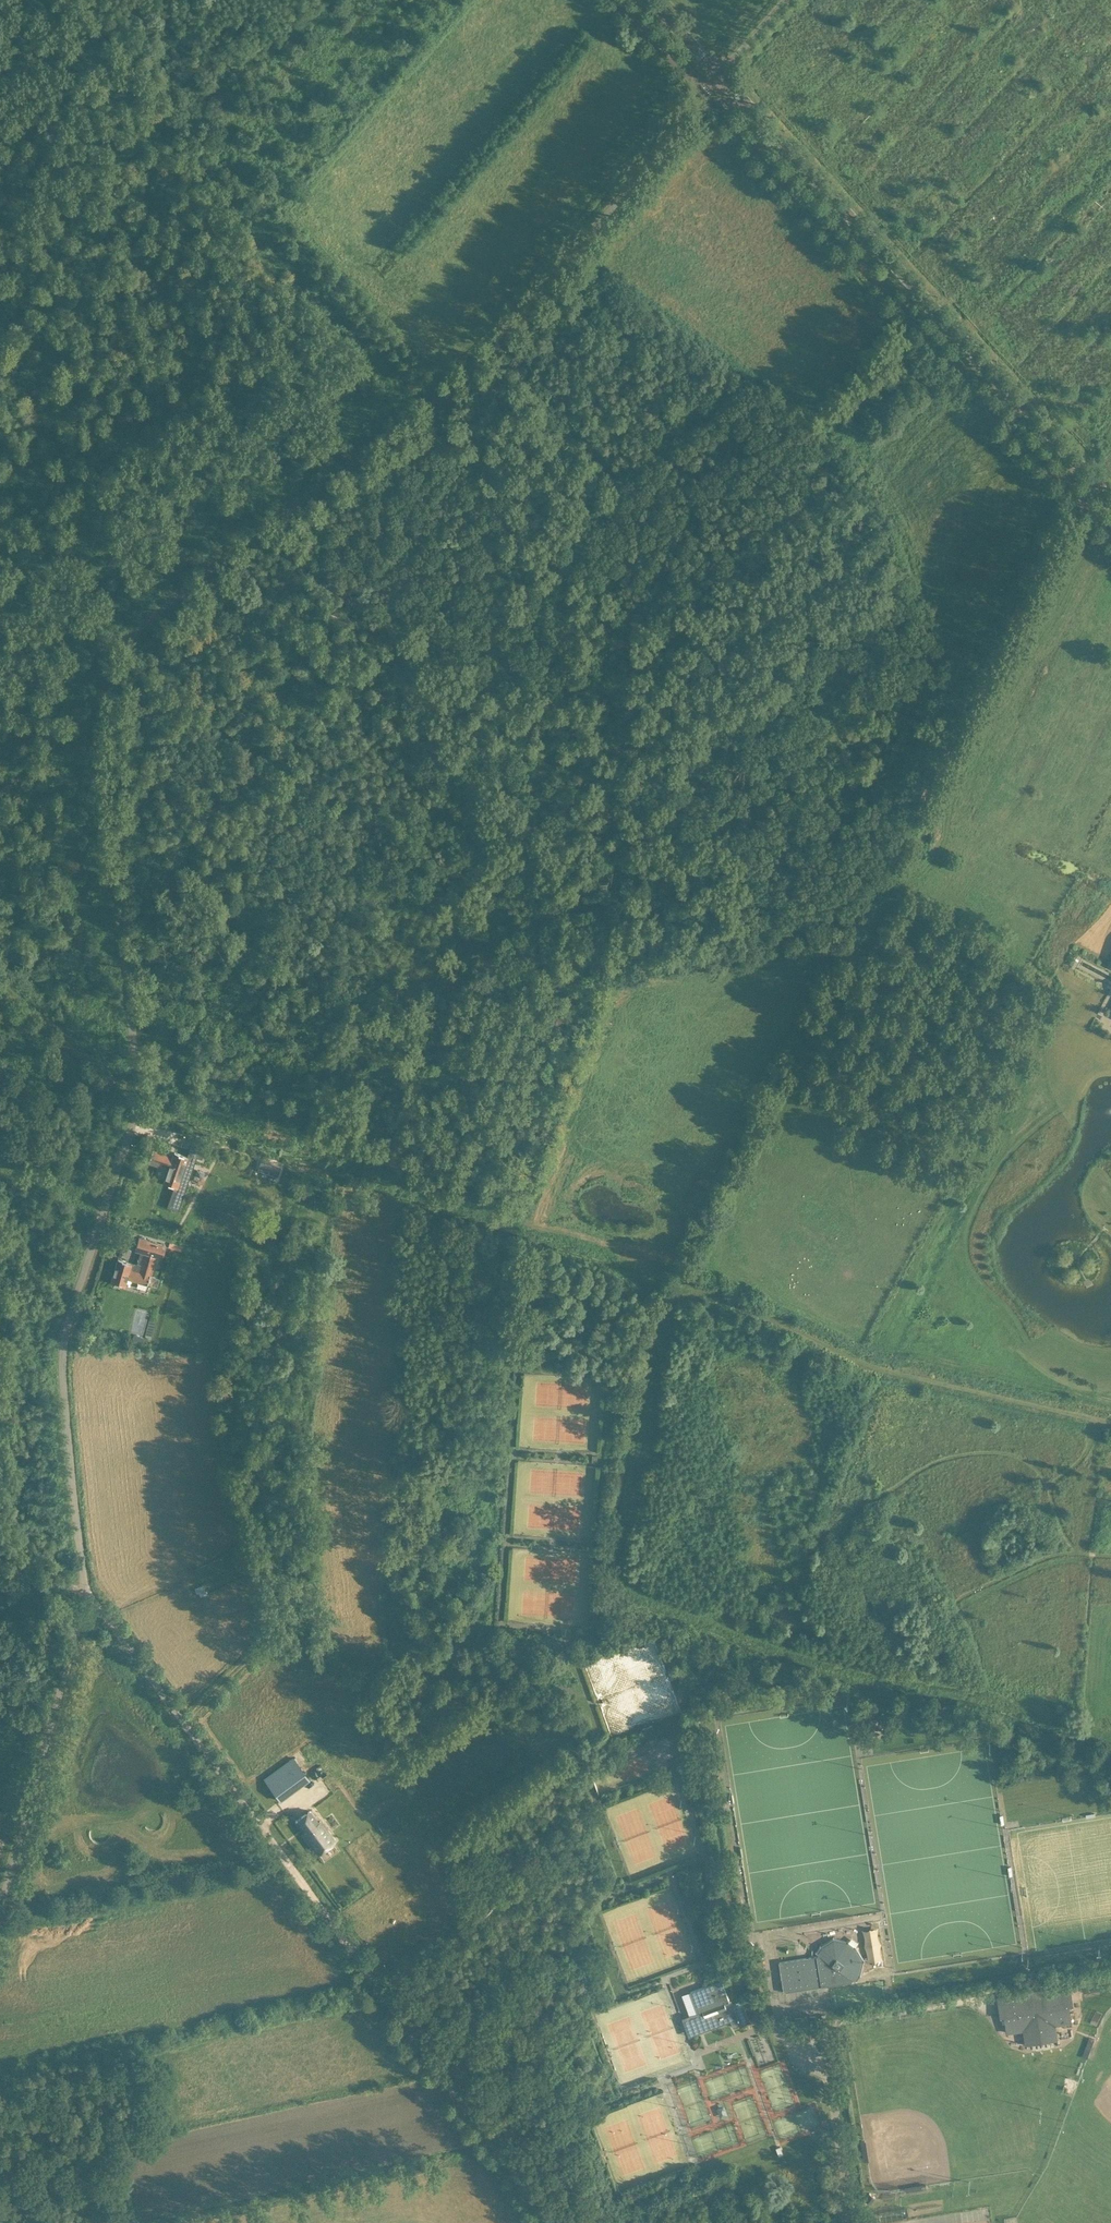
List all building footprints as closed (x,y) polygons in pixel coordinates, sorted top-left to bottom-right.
[(152,1150),(148,1162),(148,1163),(149,1162),(157,1165),(158,1163),(169,1167),(164,1182),(173,1186),(170,1196),(166,1207),(178,1211),(180,1204),(178,1203),(194,1156),(196,1157),(201,1159),(207,1142),(193,1137),(192,1140),(187,1155),(186,1156),(185,1155),(174,1152),(172,1158),(161,1154),(161,1153),(152,1150)] [(277,1176),(280,1166),(261,1160),(258,1170),(277,1176)] [(118,1258),(111,1281),(122,1284),(125,1285),(127,1279),(147,1284),(148,1280),(149,1280),(151,1276),(157,1255),(161,1256),(163,1249),(164,1250),(165,1245),(139,1237),(135,1249),(141,1251),(137,1265),(131,1263),(131,1262),(118,1258)] [(169,1242),(168,1247),(181,1251),(182,1246),(169,1242)] [(203,1584),(197,1587),(200,1596),(206,1594),(203,1584)] [(611,1734),(680,1712),(657,1640),(587,1662),(597,1694),(599,1693),(603,1705),(602,1705),(611,1734)] [(689,1699),(684,1689),(676,1692),(681,1703),(689,1699)] [(652,1723),(642,1726),(647,1740),(657,1736),(652,1723)] [(293,1757),(264,1778),(280,1800),(288,1794),(280,1783),(293,1773),(301,1785),(309,1779),(293,1757)] [(311,1811),(296,1821),(305,1833),(303,1834),(318,1854),(336,1841),(321,1821),(319,1823),(311,1811)] [(395,1816),(380,1827),(384,1833),(400,1822),(395,1816)] [(860,1973),(864,1960),(856,1946),(849,1941),(833,1938),(820,1945),(816,1952),(818,1953),(816,1956),(790,1960),(779,1961),(784,1992),(852,1981),(853,1979),(856,1981),(857,1980),(853,1978),(857,1973),(861,1975),(861,1974),(860,1974),(860,1973)] [(740,1996),(729,2000),(722,1980),(691,1992),(698,2012),(702,2010),(709,2028),(732,2019),(734,2025),(748,2019),(754,2017),(750,2012),(745,2005),(742,2000),(740,1996)] [(1071,2022),(1069,2006),(1073,2006),(1070,1985),(998,1996),(1001,2017),(1005,2016),(1007,2032),(1023,2030),(1026,2045),(1026,2043),(1057,2038),(1057,2040),(1058,2040),(1055,2025),(1071,2022)] [(871,2202),(875,2197),(869,2192),(865,2198),(871,2202)]
